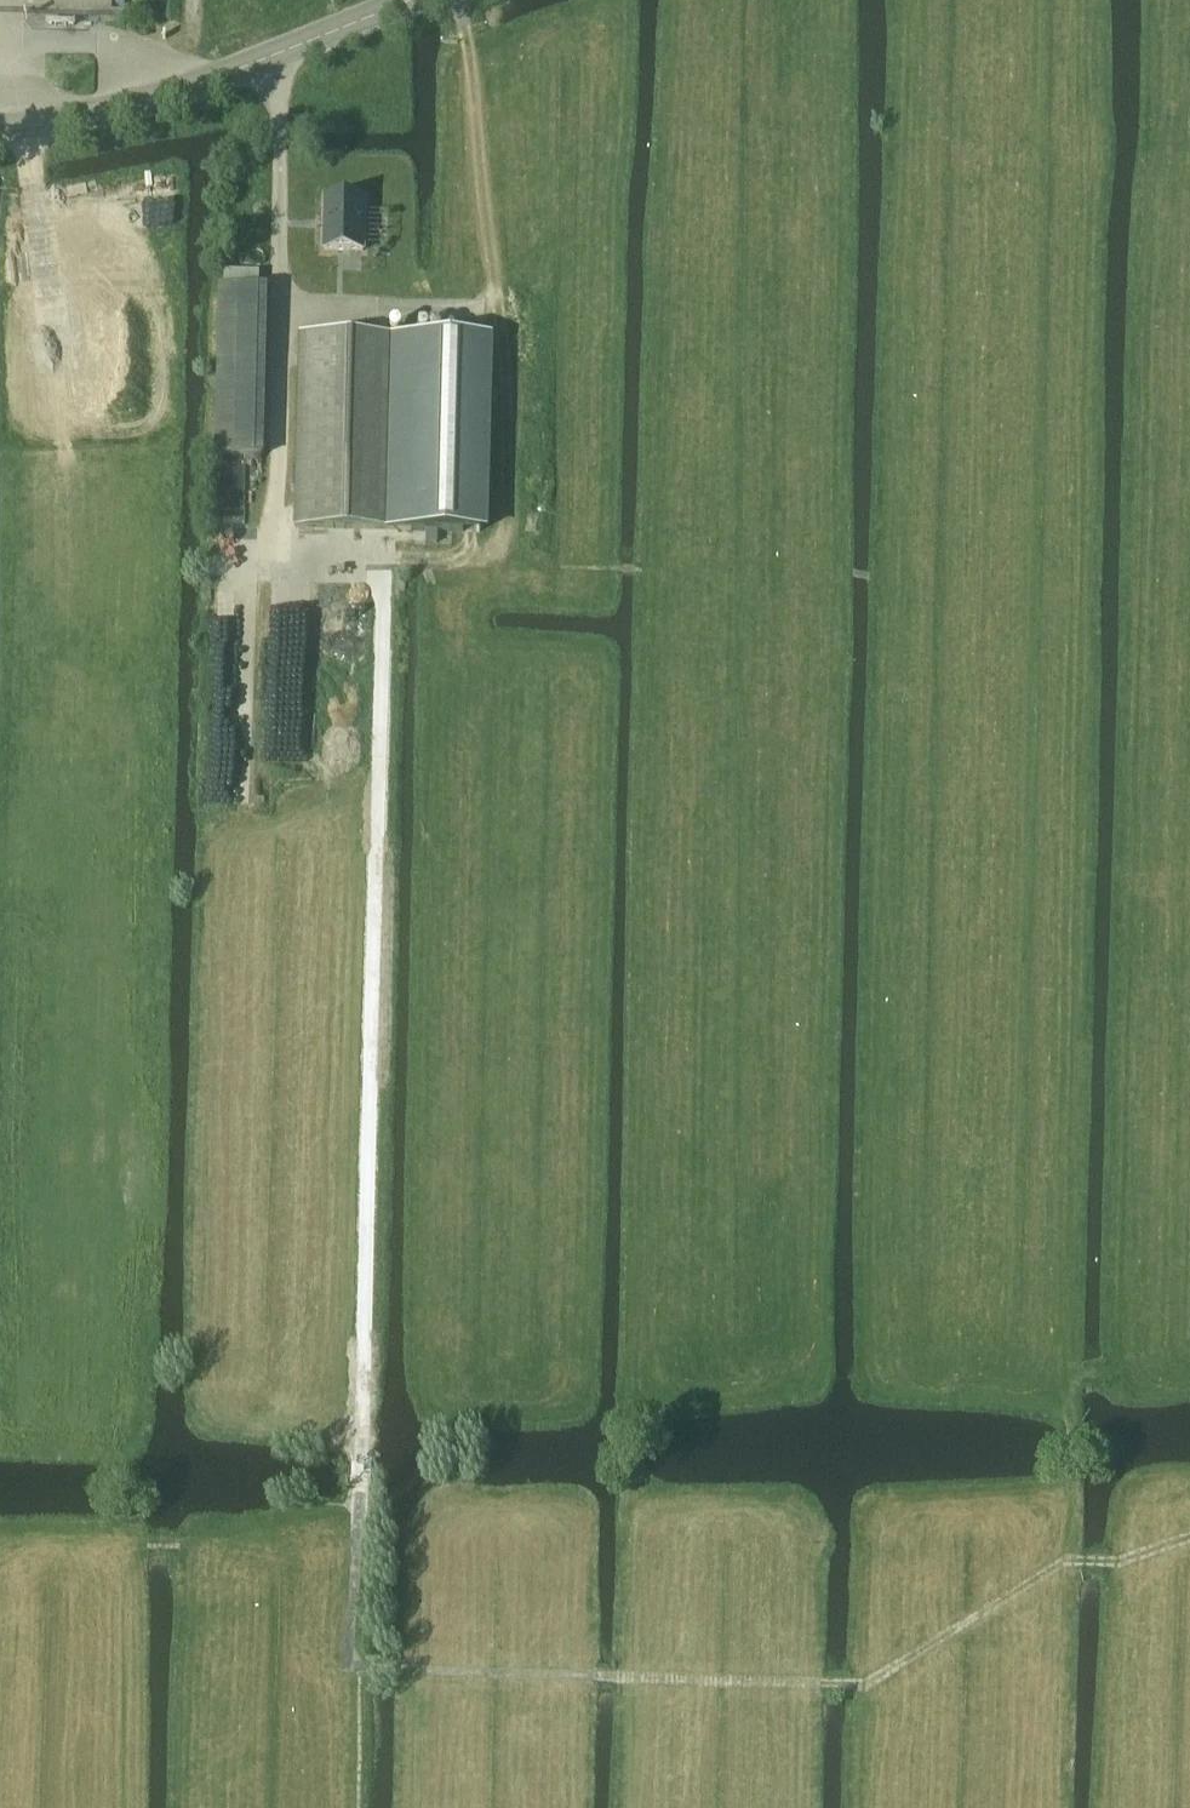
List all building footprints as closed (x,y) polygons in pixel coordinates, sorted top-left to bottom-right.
[(326,199),(324,251),(363,252),(364,200),(326,199)] [(215,458),(262,460),(266,289),(220,288),(215,458)] [(480,533),(485,340),(300,335),(295,528),(480,533)]
